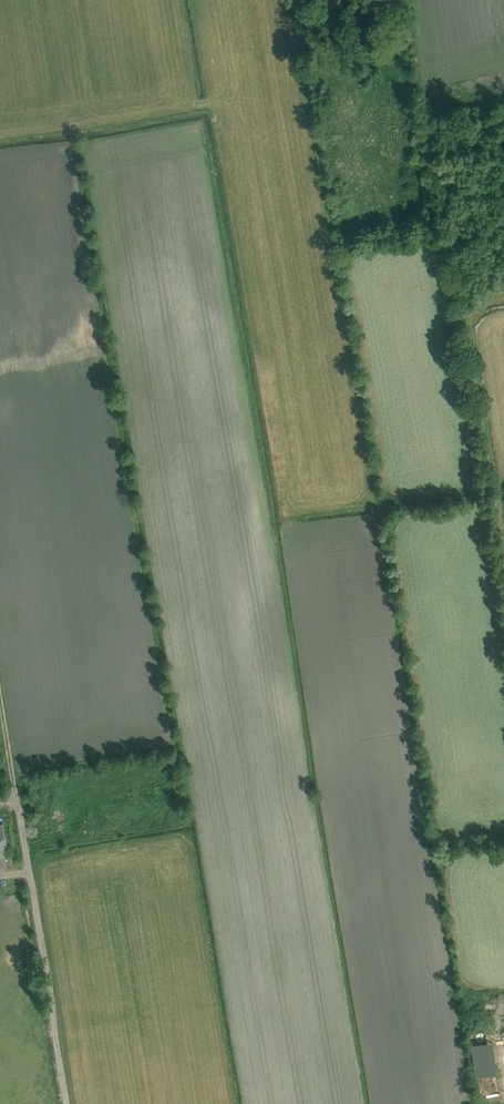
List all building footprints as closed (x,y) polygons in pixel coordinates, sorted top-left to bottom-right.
[(341,10),(340,0),(315,0),(317,13),(341,10)] [(498,1039),(474,1043),(479,1076),(503,1072),(498,1039)]
